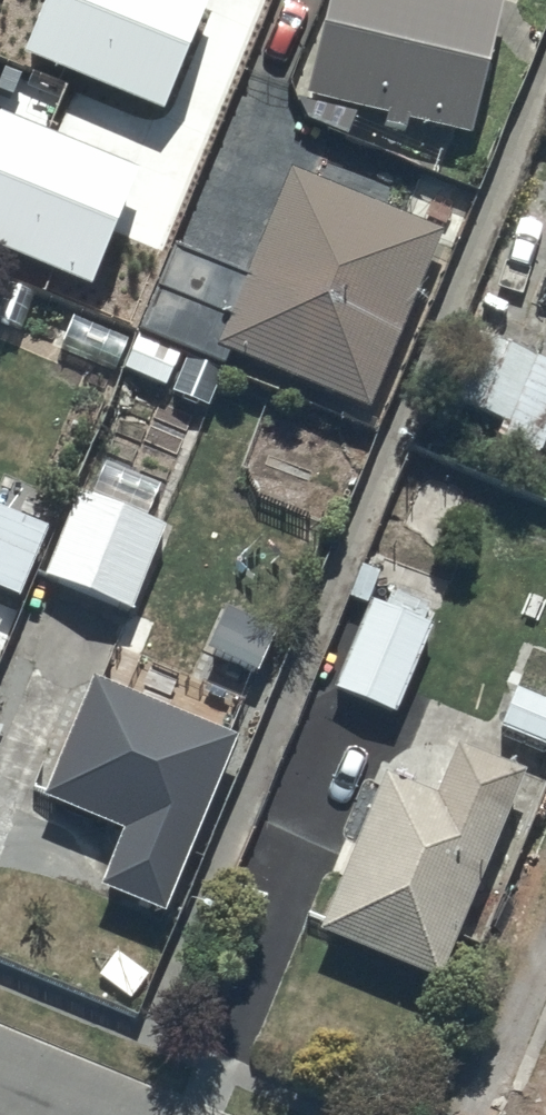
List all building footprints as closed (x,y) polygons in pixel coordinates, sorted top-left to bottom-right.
[(69,44),(200,75),(218,0),(80,0),(69,44)] [(438,0),(329,0),(303,112),(381,131),(378,142),(401,147),(404,137),(466,151),(498,14),(438,0)] [(142,195),(157,159),(119,143),(103,180),(115,185),(95,230),(127,244),(147,197),(142,195)] [(442,246),(286,182),(222,335),(162,310),(147,346),(224,378),(228,369),(367,426),(442,246)] [(481,348),(478,346),(445,420),(538,461),(545,442),(545,377),(481,348)] [(88,490),(84,498),(42,591),(129,629),(174,528),(88,490)] [(0,529),(0,610),(12,615),(41,546),(0,529)] [(429,640),(367,616),(331,706),(394,731),(429,640)] [(232,756),(90,695),(39,814),(118,847),(94,903),(158,930),(232,756)] [(496,742),(545,761),(545,715),(511,702),(496,742)] [(433,815),(381,793),(314,952),(430,1001),(519,791),(455,764),(433,815)]
